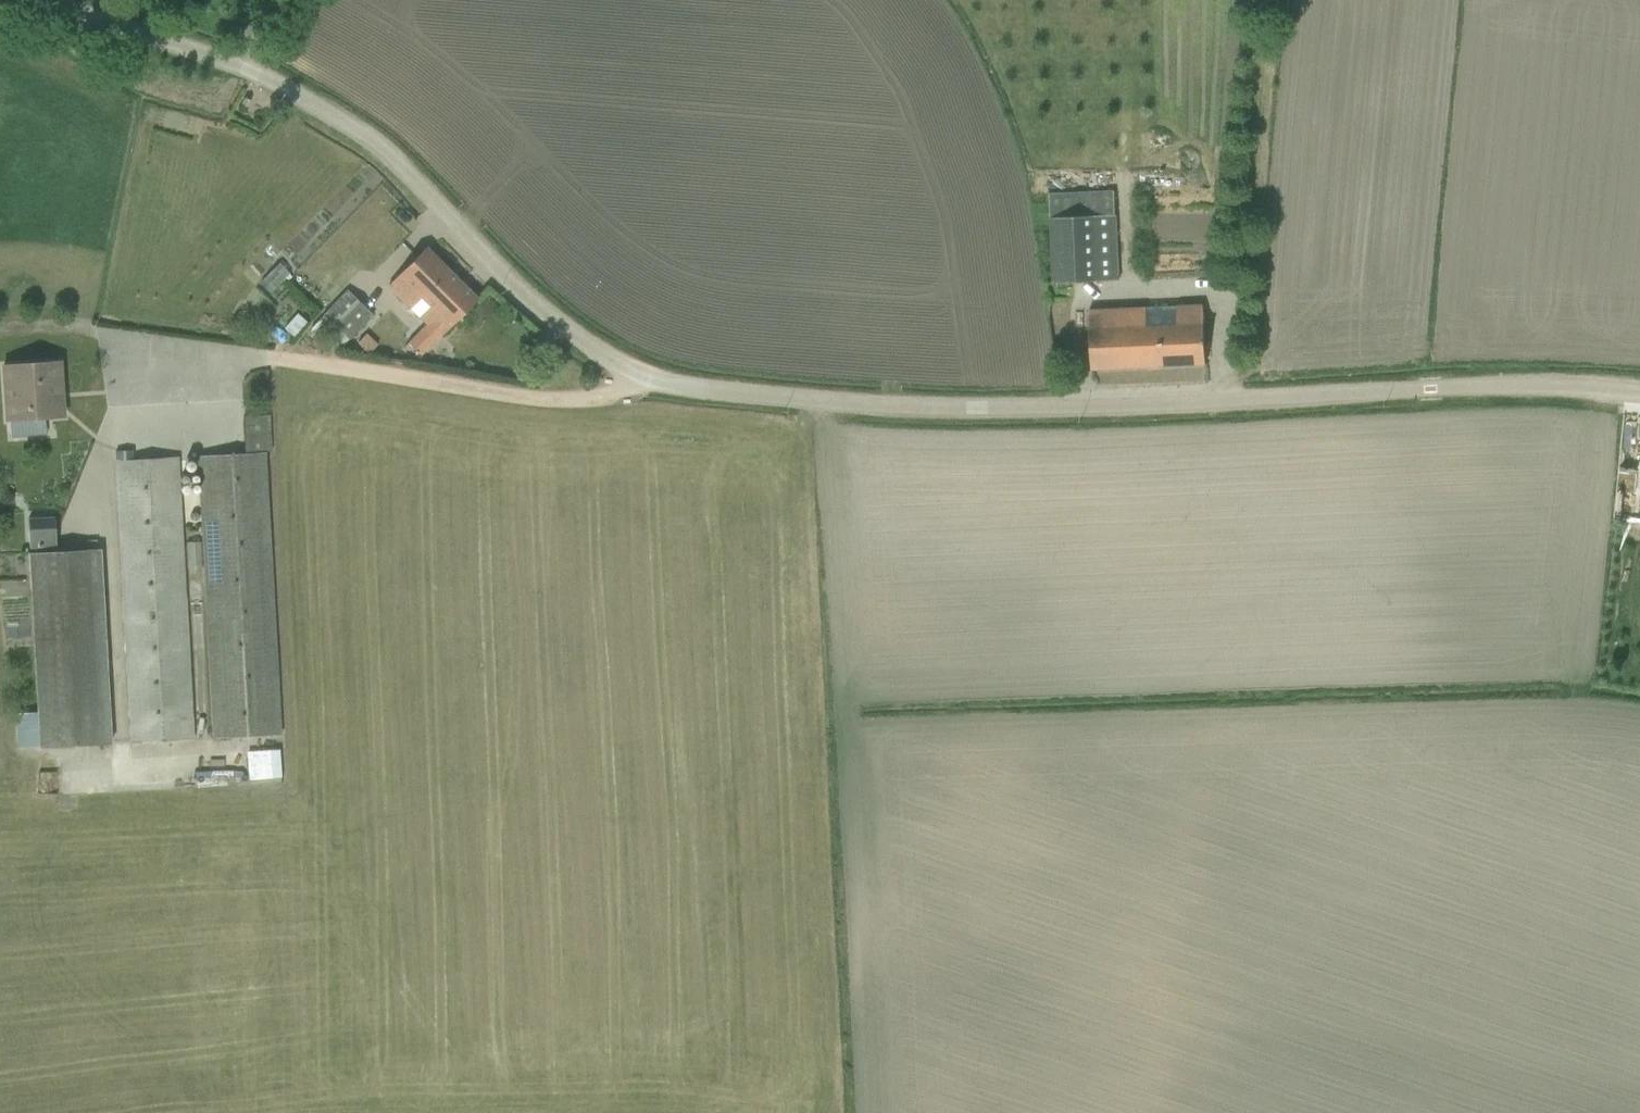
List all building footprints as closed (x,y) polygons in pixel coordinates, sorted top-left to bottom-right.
[(1114,191),(1051,194),(1051,216),(1049,216),(1052,283),(1120,280),(1117,215),(1115,215),(1114,191)] [(423,249),(386,285),(437,335),(474,299),(423,249)] [(345,290),(313,324),(338,350),(371,315),(345,290)] [(1203,304),(1090,310),(1090,369),(1205,364),(1203,304)] [(282,328),(291,337),(305,321),(296,312),(282,328)] [(367,354),(376,345),(365,333),(356,342),(367,354)] [(0,364),(0,371),(3,422),(63,417),(60,361),(0,364)] [(270,452),(268,416),(243,417),(245,453),(195,456),(200,542),(186,542),(188,567),(202,566),(212,738),(280,734),(264,452),(270,452)] [(131,450),(113,451),(129,743),(192,738),(175,456),(131,459),(131,450)] [(27,517),(28,548),(55,546),(54,516),(27,517)] [(38,747),(110,743),(100,549),(26,553),(38,747)] [(247,778),(271,777),(270,749),(247,750),(247,778)]
